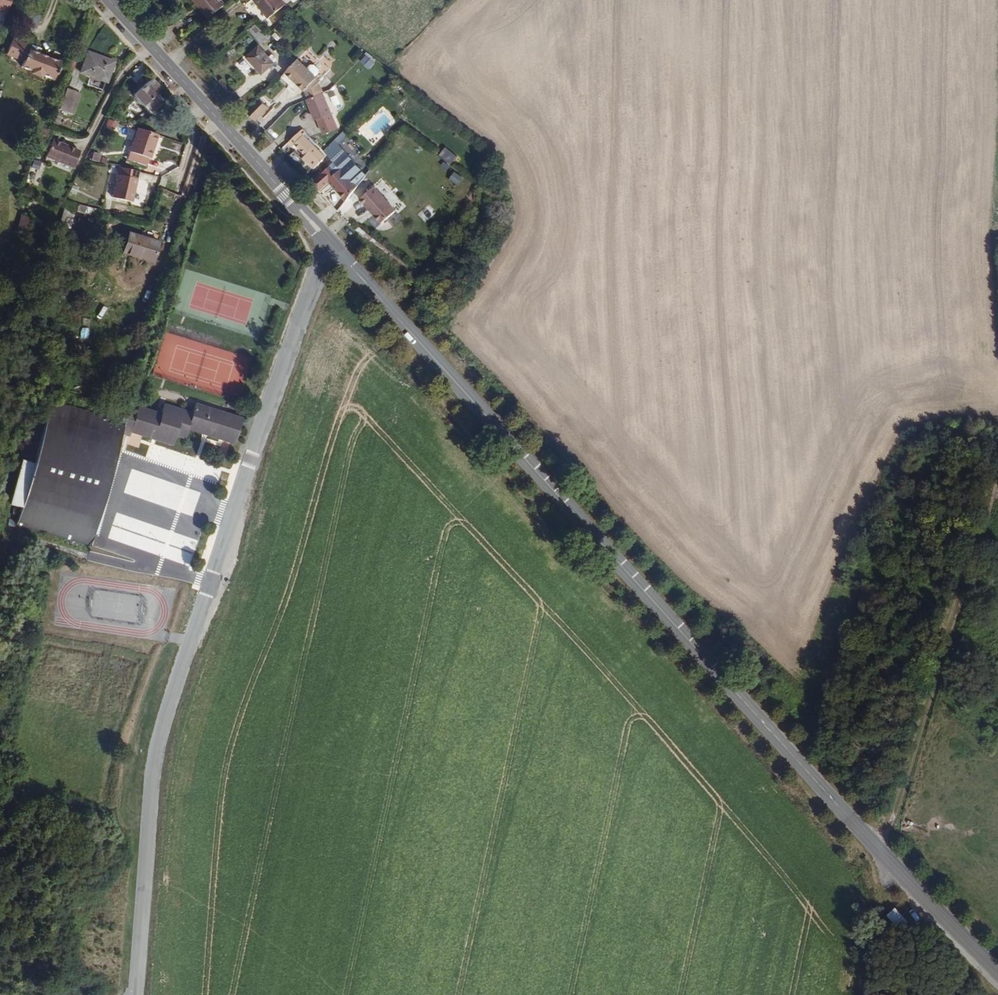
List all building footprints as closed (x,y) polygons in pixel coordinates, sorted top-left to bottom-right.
[(10,0),(0,0),(0,13),(5,14),(10,0)] [(223,0),(195,0),(209,18),(226,4),(223,0)] [(283,0),(254,0),(264,14),(269,18),(286,4),(283,0)] [(266,36),(256,25),(249,31),(259,43),(266,36)] [(60,61),(38,53),(40,48),(30,45),(30,46),(13,38),(6,54),(23,61),(20,68),(52,81),(60,61)] [(268,57),(258,46),(246,57),(262,74),(274,63),(268,57)] [(106,83),(114,62),(87,51),(79,72),(106,83)] [(277,60),(272,54),(268,57),(274,63),(277,60)] [(323,93),(318,81),(297,61),(285,74),(304,93),(307,99),(323,93)] [(154,95),(160,89),(151,78),(132,95),(150,115),(162,104),(154,95)] [(71,114),(79,93),(65,88),(57,109),(71,114)] [(338,129),(323,93),(307,99),(305,100),(315,121),(318,120),(324,134),(338,129)] [(254,119),(265,108),(258,101),(247,112),(254,119)] [(149,159),(157,136),(136,128),(128,152),(149,159)] [(326,157),(304,135),(307,133),(303,129),(288,143),(293,147),(295,145),(306,156),(304,158),(315,169),(326,157)] [(72,169),(79,151),(52,140),(45,157),(72,169)] [(451,164),(457,156),(445,147),(439,156),(451,164)] [(98,162),(100,154),(93,152),(90,160),(98,162)] [(362,178),(363,177),(349,162),(339,171),(333,164),(312,182),(319,190),(330,181),(348,201),(353,192),(362,178)] [(131,202),(138,172),(119,168),(112,198),(131,202)] [(391,205),(375,185),(373,187),(370,184),(362,178),(353,192),(359,196),(361,198),(360,199),(377,217),(391,205)] [(69,228),(76,204),(65,201),(58,225),(69,228)] [(93,217),(95,209),(80,205),(78,213),(93,217)] [(123,253),(130,233),(128,233),(122,253),(123,253)] [(151,262),(158,242),(130,233),(123,253),(151,262)] [(41,444),(37,456),(36,462),(24,459),(22,465),(16,487),(11,503),(19,505),(23,506),(18,524),(92,545),(124,433),(128,422),(123,421),(54,400),(47,422),(41,444)] [(190,429),(195,412),(167,404),(164,413),(129,402),(123,421),(128,422),(124,433),(132,436),(133,431),(175,444),(178,435),(188,438),(190,429)] [(242,412),(244,408),(226,403),(225,407),(242,412)] [(195,412),(190,429),(237,443),(244,418),(198,404),(195,412)] [(41,444),(47,422),(34,418),(27,440),(41,444)] [(37,456),(41,444),(27,440),(22,458),(24,459),(26,453),(37,456)] [(36,462),(37,456),(26,453),(24,459),(36,462)] [(918,786),(920,780),(913,778),(911,784),(918,786)] [(909,922),(897,909),(888,917),(900,930),(909,922)]
